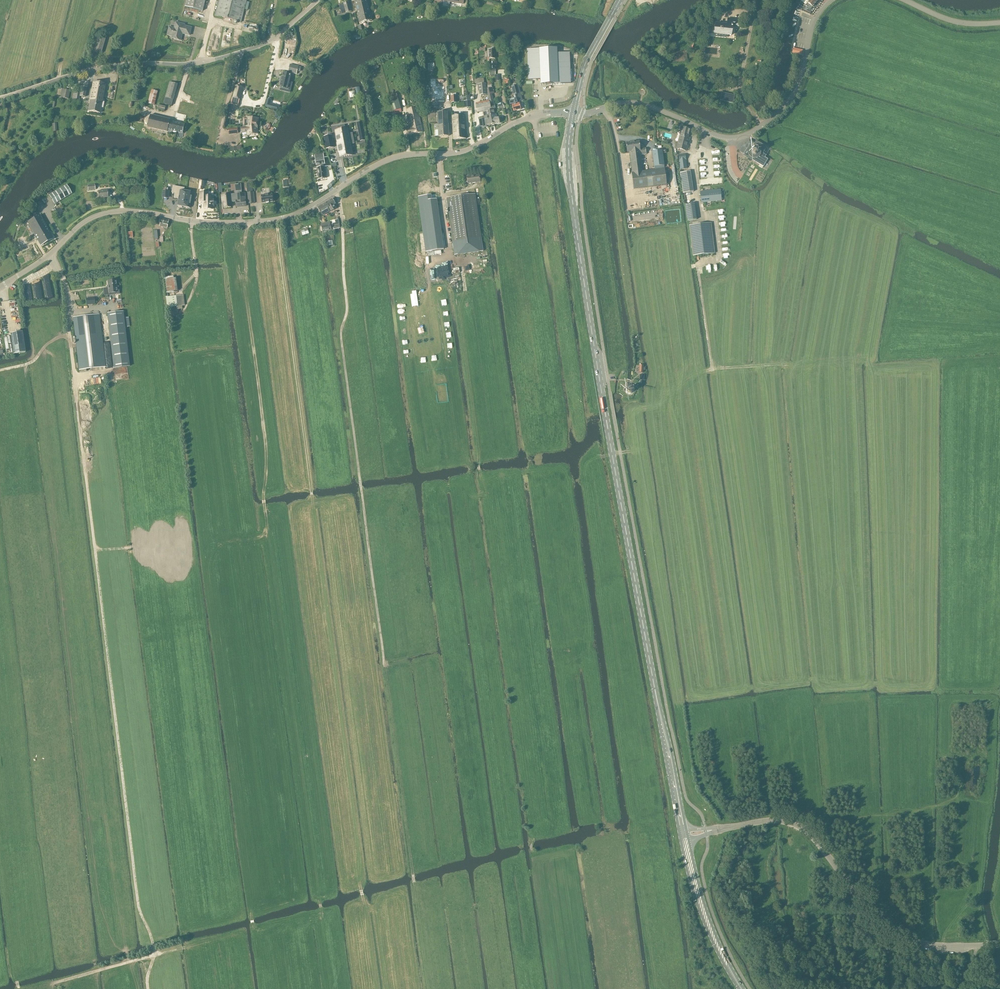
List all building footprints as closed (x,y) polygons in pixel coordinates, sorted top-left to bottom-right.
[(185,6),(203,11),(206,0),(186,0),(185,6)] [(246,0),(219,0),(215,15),(241,22),(246,0)] [(369,8),(367,0),(354,0),(357,11),(369,8)] [(799,1),(805,5),(809,8),(811,6),(812,7),(818,0),(800,0),(799,1)] [(346,13),(351,11),(349,1),(339,4),(340,9),(345,8),(346,13)] [(115,8),(113,17),(124,20),(127,11),(115,8)] [(372,20),(369,8),(357,11),(360,23),(372,20)] [(709,28),(709,31),(708,32),(715,33),(731,35),(732,26),(740,27),(741,20),(728,18),(727,25),(716,24),(715,28),(709,28)] [(169,27),(168,31),(167,35),(172,36),(172,38),(181,40),(182,34),(190,35),(191,27),(184,26),(185,24),(175,22),(174,28),(169,27)] [(101,53),(105,38),(96,35),(91,50),(101,53)] [(528,80),(532,80),(545,79),(546,84),(553,83),(553,84),(571,83),(570,52),(552,53),(552,48),(544,49),(544,48),(527,49),(528,80)] [(296,74),(298,66),(290,65),(288,72),(296,74)] [(390,67),(379,70),(381,75),(391,71),(390,67)] [(287,89),(291,75),(283,73),(280,87),(287,89)] [(396,81),(388,82),(391,96),(398,94),(396,81)] [(88,111),(100,113),(101,107),(102,107),(103,103),(101,103),(105,84),(93,82),(88,111)] [(171,105),(177,84),(170,82),(163,103),(171,105)] [(481,95),(486,94),(485,83),(477,84),(478,92),(481,91),(481,95)] [(74,99),(79,100),(80,96),(85,97),(86,88),(81,87),(76,86),(75,91),(74,99)] [(233,98),(240,99),(242,87),(236,86),(233,98)] [(444,87),(432,87),(432,99),(444,98),(444,87)] [(487,115),(493,114),(495,114),(495,109),(496,109),(492,94),(494,93),(493,88),(487,89),(488,95),(489,101),(490,103),(491,110),(486,111),(487,115)] [(68,99),(70,90),(62,89),(61,97),(68,99)] [(148,104),(155,105),(158,91),(151,90),(148,104)] [(734,102),(736,95),(723,92),(721,99),(734,102)] [(517,103),(516,98),(508,100),(510,105),(514,104),(512,105),(513,111),(521,109),(519,103),(516,104),(515,103),(517,103)] [(490,103),(489,101),(475,103),(475,106),(477,112),(483,111),(484,119),(488,119),(488,120),(494,119),(493,114),(487,115),(486,111),(491,110),(490,103)] [(407,135),(422,132),(417,107),(406,109),(410,126),(405,127),(407,135)] [(448,125),(447,111),(437,112),(437,125),(436,125),(436,130),(438,130),(438,136),(448,136),(448,125)] [(200,121),(198,131),(206,132),(207,127),(208,127),(210,121),(211,121),(212,116),(205,114),(204,120),(202,120),(202,121),(200,121)] [(168,132),(170,121),(171,119),(150,115),(148,127),(168,132)] [(464,115),(452,116),(453,140),(466,139),(464,115)] [(244,118),(244,126),(246,126),(246,127),(246,128),(255,127),(255,130),(258,129),(258,128),(259,118),(246,117),(246,118),(244,118)] [(170,121),(168,132),(173,133),(173,131),(182,133),(184,125),(170,121)] [(258,134),(258,129),(255,130),(255,127),(246,128),(246,127),(240,127),(241,132),(246,132),(247,135),(258,134)] [(680,135),(688,137),(690,129),(683,127),(680,135)] [(348,129),(335,131),(340,157),(345,156),(352,155),(351,146),(348,129)] [(326,149),(334,147),(332,135),(324,136),(326,149)] [(680,135),(676,148),(686,151),(690,138),(688,137),(680,135)] [(740,151),(739,151),(744,154),(744,155),(743,155),(752,160),(758,163),(763,166),(768,159),(765,157),(766,155),(763,153),(764,152),(767,147),(756,140),(756,141),(754,143),(749,140),(746,144),(744,143),(741,148),(740,151)] [(639,141),(626,142),(627,152),(630,152),(632,173),(634,189),(666,184),(662,150),(652,152),(654,170),(643,171),(642,161),(641,155),(646,154),(646,148),(640,149),(639,141)] [(680,169),(687,168),(685,154),(678,155),(679,161),(680,169)] [(324,157),(315,159),(316,165),(317,168),(324,166),(324,167),(330,166),(327,157),(324,157)] [(324,166),(317,168),(318,179),(326,178),(324,167),(324,166)] [(690,172),(680,173),(683,193),(693,192),(690,172)] [(468,184),(480,182),(479,175),(467,177),(468,184)] [(49,195),(54,204),(71,194),(66,185),(53,193),(49,195)] [(174,186),(172,193),(175,193),(175,197),(179,198),(178,205),(179,206),(178,206),(182,207),(183,206),(184,206),(186,191),(184,191),(184,188),(176,187),(174,186)] [(98,198),(108,197),(107,190),(97,191),(98,198)] [(720,190),(700,191),(701,202),(721,201),(720,190)] [(186,191),(184,206),(190,208),(192,192),(186,191)] [(202,193),(202,203),(206,203),(206,209),(213,209),(215,198),(211,197),(211,193),(202,193)] [(238,201),(236,201),(237,207),(241,206),(246,206),(245,200),(245,193),(242,194),(240,194),(239,194),(237,194),(238,201)] [(231,195),(222,196),(222,203),(224,203),(225,208),(231,207),(230,202),(232,202),(236,201),(238,201),(237,194),(236,194),(231,194),(231,195)] [(265,195),(261,195),(262,203),(266,202),(266,203),(269,203),(269,202),(273,202),(272,194),(268,194),(265,194),(265,195)] [(475,194),(446,198),(454,255),(483,251),(481,237),(476,205),(476,203),(476,199),(475,194)] [(431,195),(418,197),(426,251),(443,249),(436,199),(431,200),(431,195)] [(332,199),(327,202),(330,207),(329,207),(331,211),(335,208),(333,205),(335,204),(332,199)] [(325,203),(318,208),(321,213),(322,215),(325,213),(329,211),(328,208),(329,207),(330,207),(327,202),(325,203)] [(687,221),(696,219),(694,203),(685,205),(687,221)] [(41,246),(53,239),(39,215),(27,222),(41,246)] [(167,228),(169,220),(161,218),(159,223),(160,224),(160,226),(167,228)] [(714,253),(710,223),(689,226),(693,256),(714,253)] [(330,224),(322,226),(324,232),(332,230),(330,224)] [(167,292),(178,291),(176,278),(165,279),(167,292)] [(115,294),(119,294),(118,287),(116,287),(116,280),(107,281),(108,288),(107,288),(108,294),(115,293),(115,294)] [(182,306),(181,295),(166,297),(167,307),(182,306)] [(123,312),(107,314),(113,367),(127,366),(129,365),(123,312)] [(99,314),(91,315),(73,318),(79,370),(105,367),(99,314)] [(10,333),(13,354),(25,352),(22,331),(10,333)] [(634,391),(634,390),(633,387),(634,386),(631,384),(629,384),(629,385),(628,386),(627,386),(626,387),(625,388),(626,390),(626,391),(627,392),(628,393),(629,394),(631,394),(632,393),(633,392),(634,391)]
